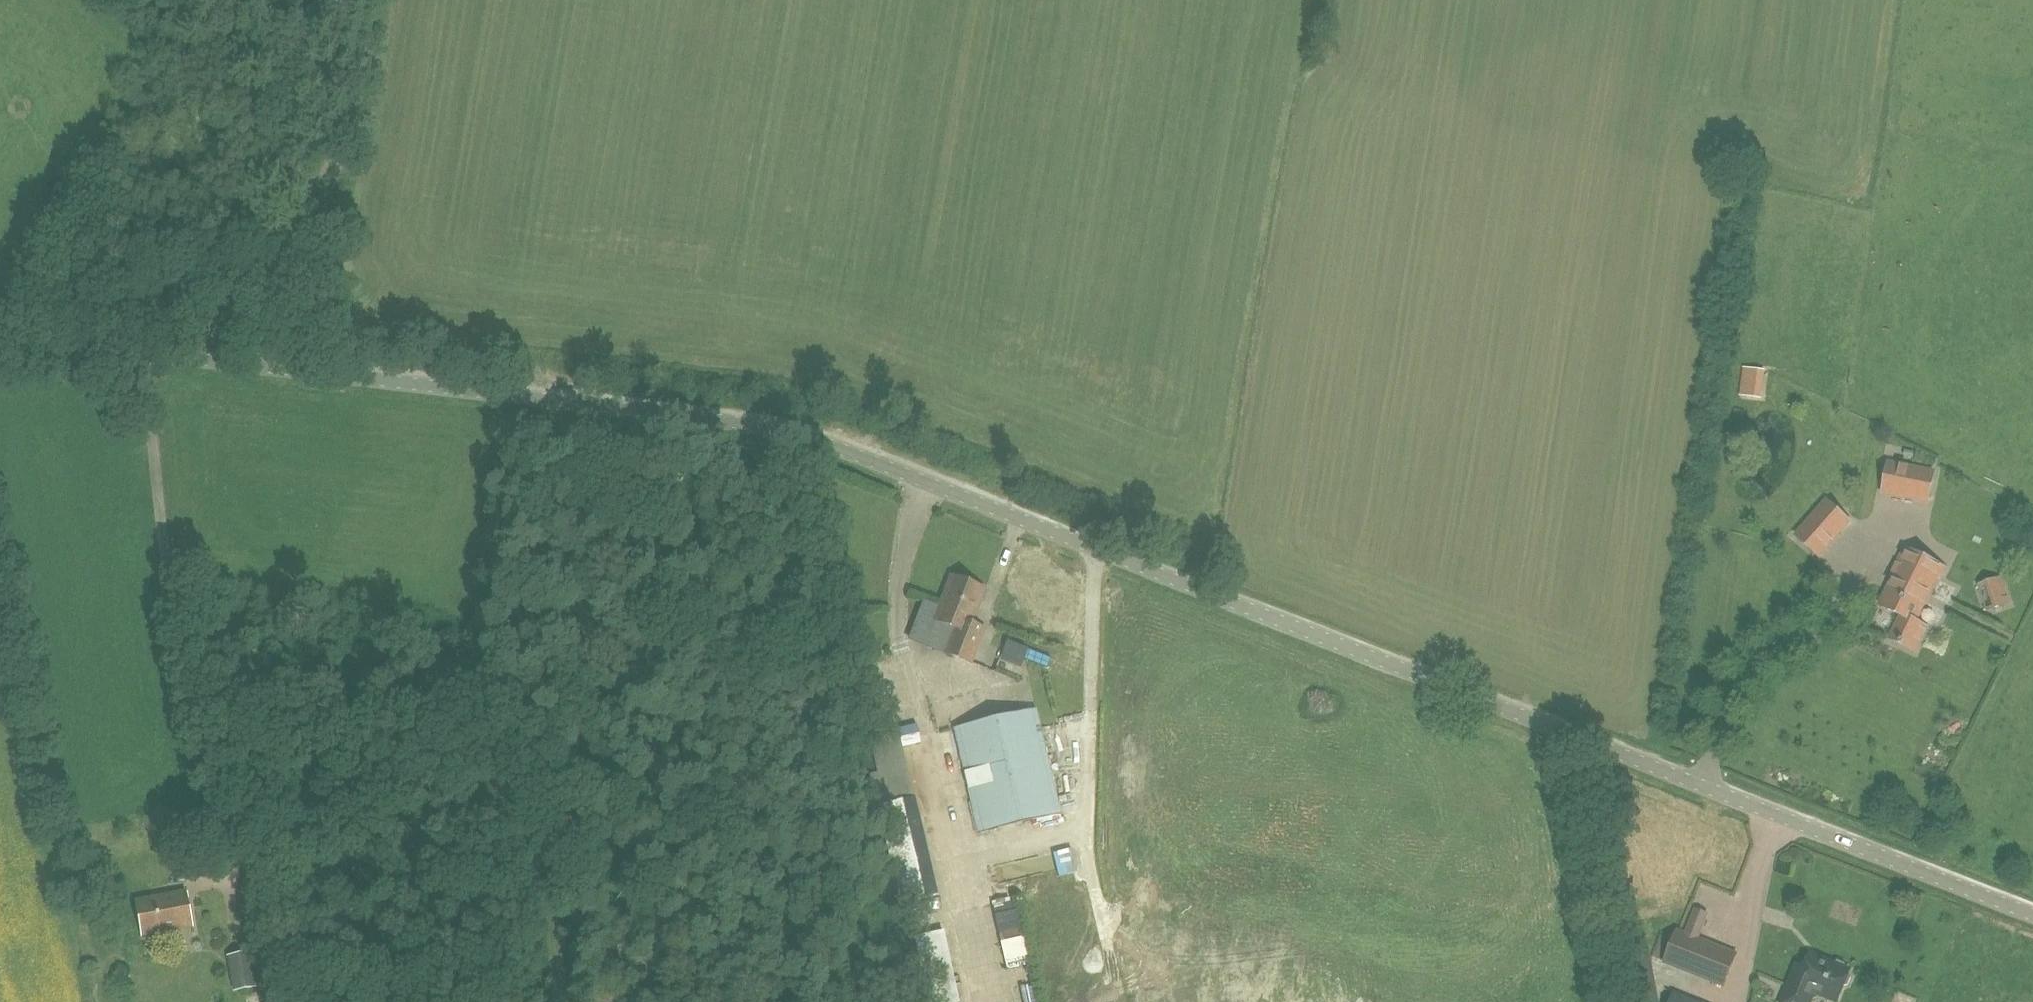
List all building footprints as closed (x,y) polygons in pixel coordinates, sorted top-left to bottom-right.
[(1756,393),(1762,364),(1741,360),(1736,390),(1756,393)] [(1889,464),(1883,494),(1928,503),(1934,473),(1889,464)] [(1797,536),(1819,557),(1850,522),(1827,502),(1797,536)] [(1894,578),(1880,606),(1902,617),(1891,639),(1914,651),(1926,627),(1915,622),(1937,577),(1939,578),(1944,569),(1905,550),(1892,577),(1894,578)] [(971,663),(984,629),(971,623),(984,589),(952,577),(935,620),(955,628),(945,652),(971,663)] [(1980,586),(1988,611),(2007,605),(1999,580),(1980,586)] [(979,832),(1061,813),(1036,708),(954,727),(979,832)] [(912,790),(899,792),(904,836),(918,834),(912,790)] [(897,886),(927,878),(917,839),(887,847),(897,886)] [(143,935),(192,925),(185,892),(136,901),(143,935)] [(1736,953),(1698,937),(1707,914),(1695,910),(1686,932),(1677,929),(1664,962),(1723,986),(1736,953)] [(255,950),(226,955),(233,991),(261,986),(255,950)] [(1648,953),(1631,955),(1634,999),(1651,998),(1648,953)] [(1833,1001),(1836,1001),(1843,987),(1848,986),(1851,978),(1848,973),(1849,970),(1846,969),(1845,964),(1837,961),(1833,964),(1811,955),(1805,969),(1797,965),(1782,1001),(1810,1001),(1811,999),(1818,996),(1833,1001)] [(1673,992),(1669,1001),(1699,1001),(1673,992)]
